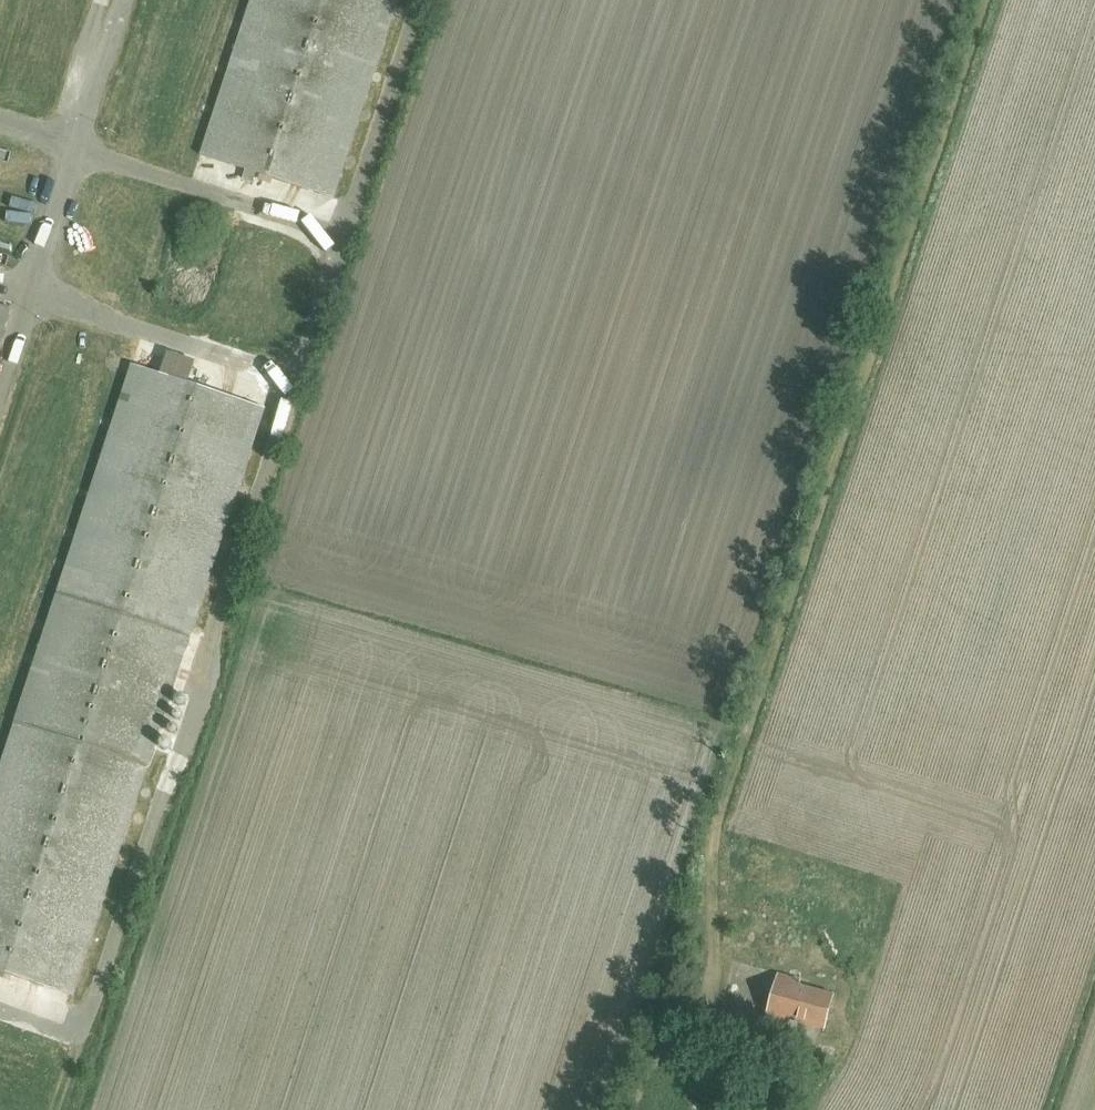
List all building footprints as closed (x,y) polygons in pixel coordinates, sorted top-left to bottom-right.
[(200,155),(336,199),(401,0),(250,0),(200,155)] [(133,369),(0,769),(0,972),(75,997),(270,415),(133,369)] [(778,970),(763,1019),(795,1030),(797,1024),(822,1032),(834,994),(801,983),(802,978),(778,970)]
